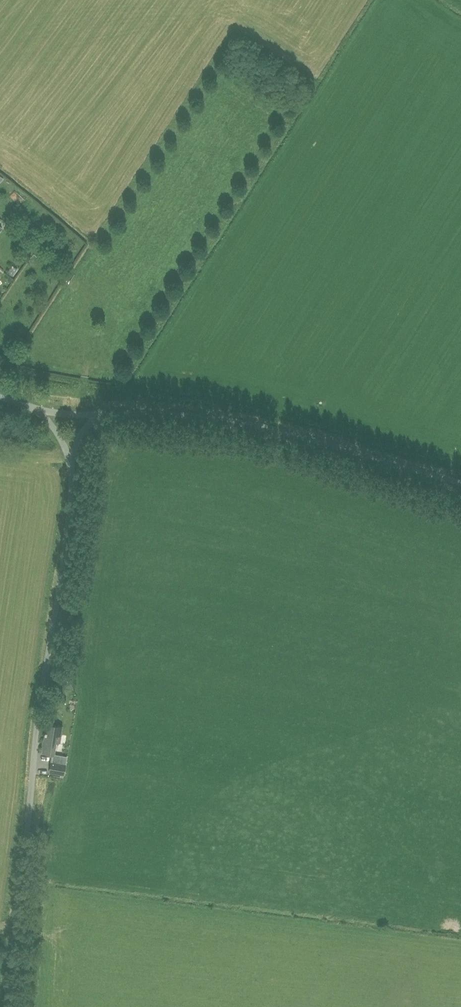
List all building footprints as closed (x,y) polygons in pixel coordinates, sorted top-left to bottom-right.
[(38,306),(46,297),(40,292),(32,300),(38,306)] [(54,754),(56,745),(56,741),(60,742),(63,726),(47,723),(43,752),(54,754)] [(51,760),(49,772),(65,775),(67,763),(51,760)]
